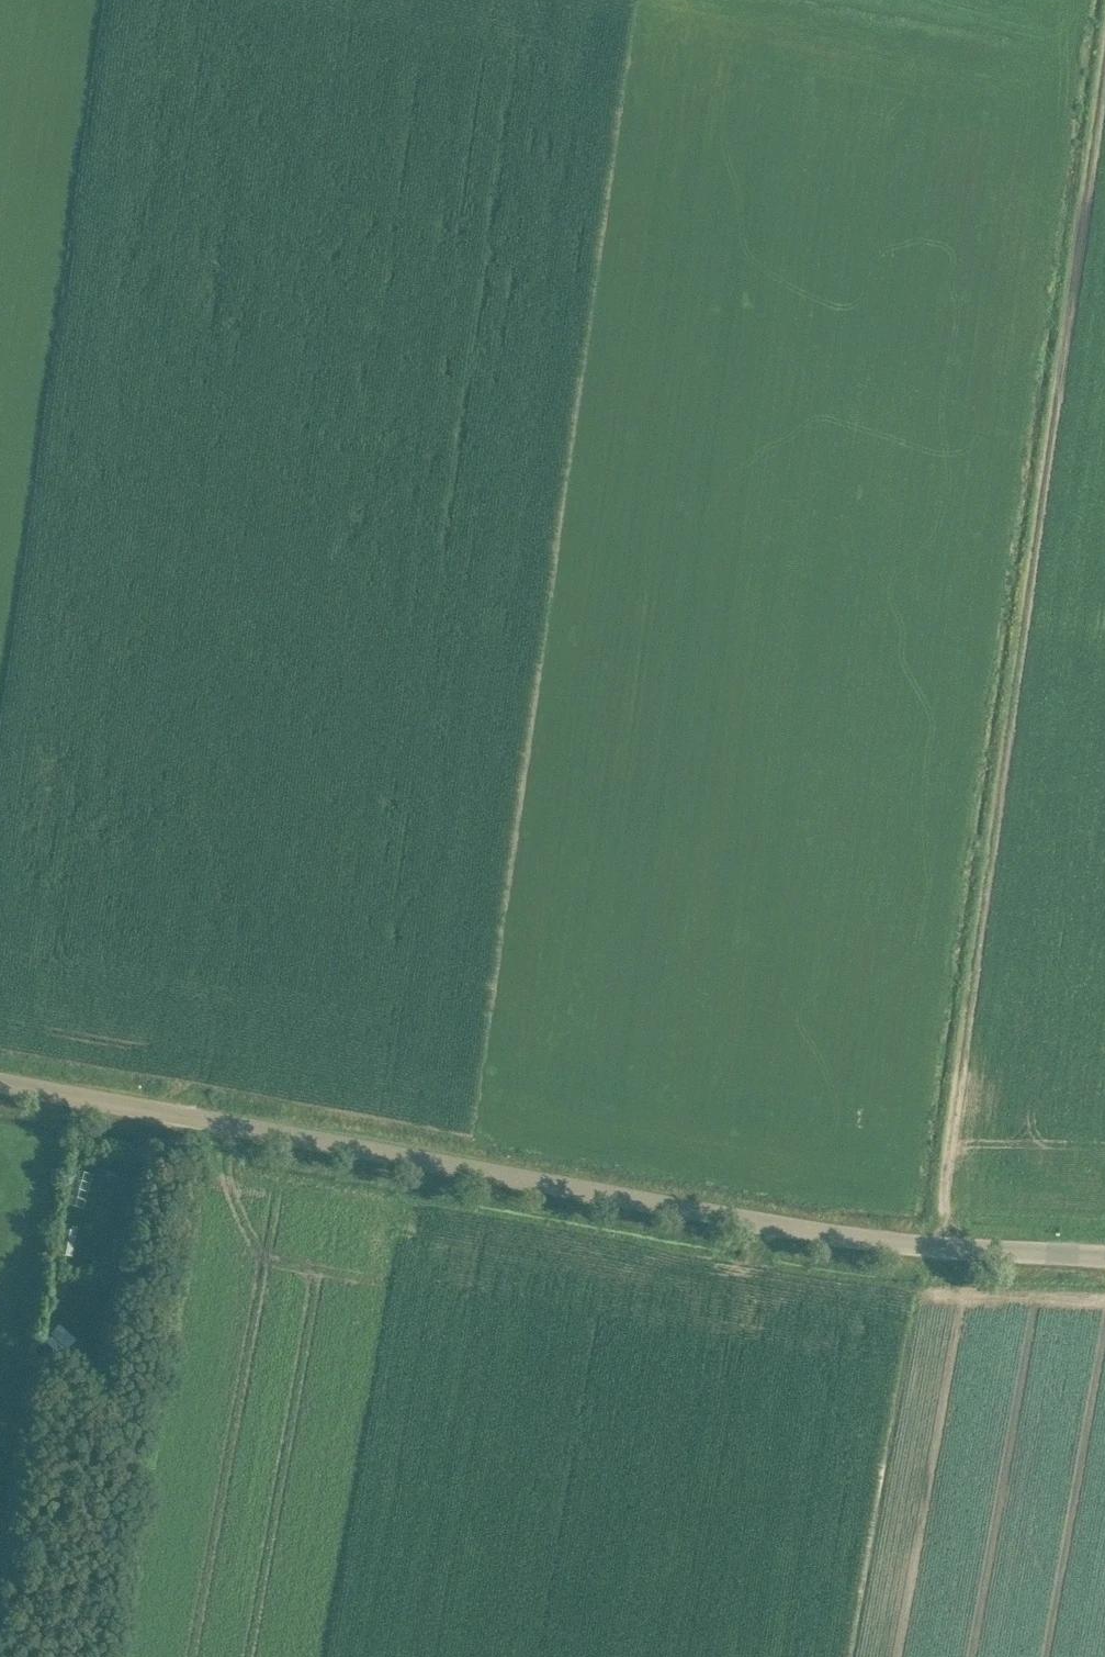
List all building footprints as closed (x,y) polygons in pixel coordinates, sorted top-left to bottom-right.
[(89,1202),(92,1180),(71,1177),(68,1199),(89,1202)] [(78,1254),(97,1257),(100,1231),(82,1228),(78,1254)]
